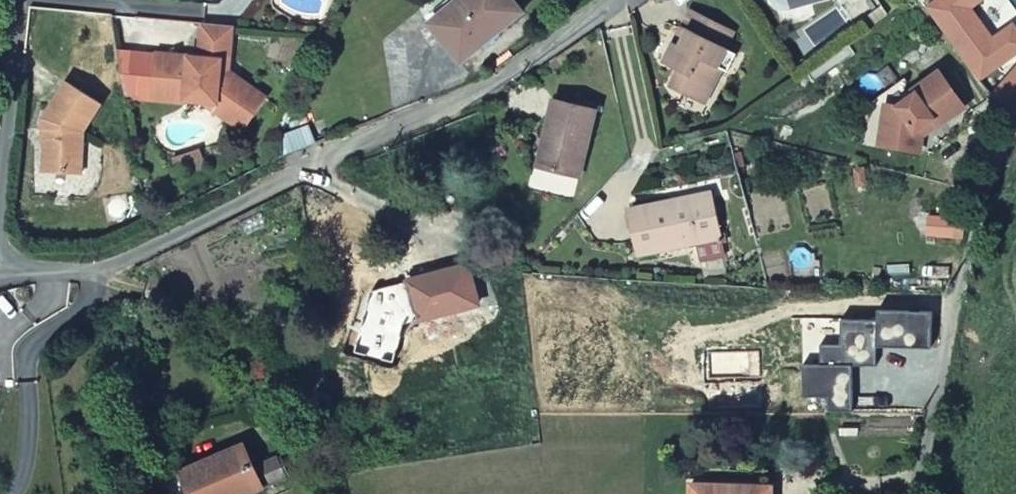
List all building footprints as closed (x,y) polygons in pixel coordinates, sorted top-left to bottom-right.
[(448,54),(515,7),(509,0),(431,0),(416,11),(448,54)] [(831,0),(785,0),(786,2),(791,8),(800,9),(831,0)] [(934,16),(983,82),(1015,58),(1015,31),(998,44),(975,14),(995,0),(956,0),(934,16)] [(712,105),(730,70),(725,67),(733,51),(741,34),(697,12),(671,64),(687,70),(678,88),(712,105)] [(220,69),(226,24),(192,19),(188,53),(146,51),(146,53),(112,51),(116,81),(176,84),(175,99),(191,100),(205,101),(208,95),(220,104),(212,115),(229,130),(254,97),(220,69)] [(725,67),(730,70),(736,72),(744,56),(733,51),(725,67)] [(29,108),(28,118),(32,121),(28,160),(66,164),(70,123),(91,96),(55,71),(29,108)] [(896,99),(889,138),(929,145),(931,134),(925,127),(934,120),(938,123),(944,118),(946,121),(970,104),(947,72),(921,91),(923,93),(907,101),(896,99)] [(996,99),(1010,118),(1015,113),(1015,80),(996,99)] [(176,84),(116,81),(119,96),(175,99),(176,84)] [(191,100),(212,115),(220,104),(208,95),(205,101),(191,100)] [(600,115),(562,107),(544,175),(583,185),(600,115)] [(165,171),(194,162),(189,148),(161,158),(165,171)] [(632,214),(639,261),(723,245),(715,207),(674,214),(672,208),(632,214)] [(473,267),(415,280),(425,322),(485,307),(473,267)] [(933,321),(879,318),(879,328),(843,328),(842,352),(822,352),(822,373),(804,372),(803,405),(828,406),(828,420),(853,421),(853,375),(878,375),(878,356),(931,358),(933,321)] [(185,467),(196,493),(247,493),(267,485),(251,443),(185,467)]
